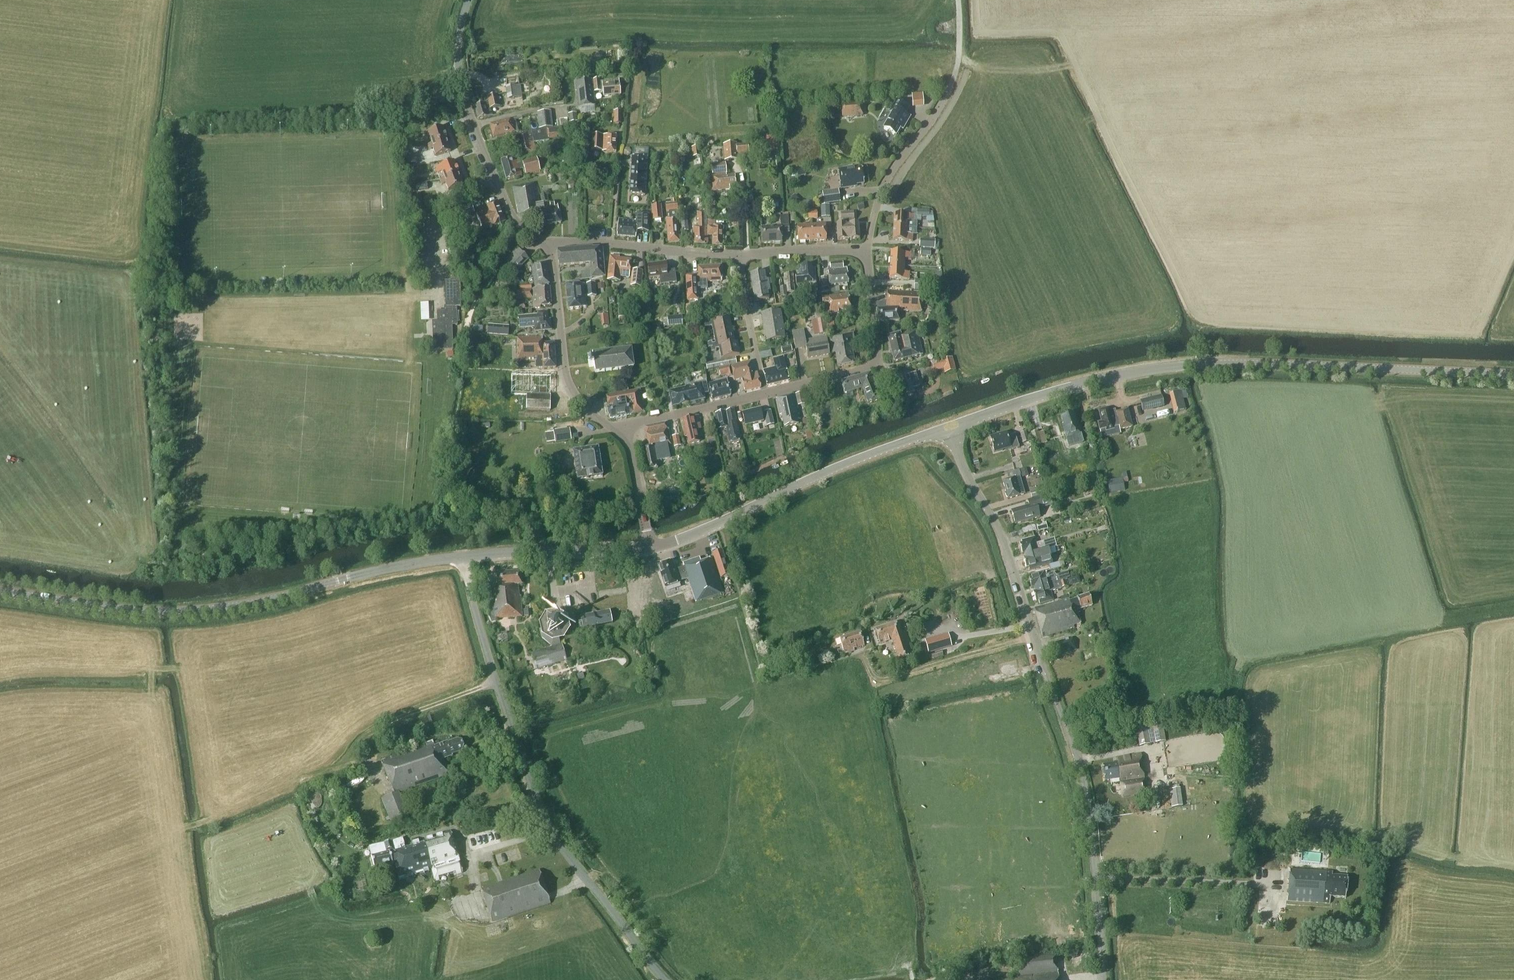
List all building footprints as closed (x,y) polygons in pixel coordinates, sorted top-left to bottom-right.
[(600,82),(599,80),(593,80),(595,93),(603,92),(603,97),(621,95),(619,80),(600,82)] [(595,106),(592,81),(576,82),(579,108),(595,106)] [(522,96),(520,85),(505,87),(507,99),(522,96)] [(928,93),(916,94),(916,105),(929,104),(928,93)] [(500,106),(497,95),(488,97),(489,103),(475,106),(478,120),(493,116),(491,108),(500,106)] [(896,135),(900,128),(902,130),(910,117),(904,114),(908,107),(896,100),(890,111),(892,113),(883,128),(896,135)] [(863,116),(862,102),(841,103),(842,117),(863,116)] [(553,127),(551,111),(537,113),(539,129),(553,127)] [(578,122),(577,113),(568,114),(569,123),(578,122)] [(515,119),(511,120),(511,119),(490,125),(493,138),(519,131),(515,119)] [(431,144),(447,139),(443,127),(424,133),(425,139),(429,138),(431,144)] [(547,129),(532,131),(535,143),(549,141),(549,140),(564,138),(562,127),(547,129)] [(537,151),(535,143),(532,131),(528,132),(517,135),(522,155),(533,152),(537,151)] [(617,136),(591,135),(591,150),(601,151),(616,152),(617,136)] [(769,137),(769,148),(780,147),(779,137),(769,137)] [(447,139),(431,144),(427,145),(429,151),(433,149),(435,157),(451,152),(447,139)] [(749,154),(748,144),(736,145),(736,144),(723,145),(724,160),(737,159),(737,155),(749,154)] [(701,156),(700,147),(691,148),(693,157),(701,156)] [(519,163),(517,156),(501,161),(506,180),(522,176),(520,170),(524,169),(525,175),(540,171),(537,157),(521,161),(522,163),(519,163)] [(647,158),(632,158),(630,195),(645,196),(647,158)] [(444,178),(459,173),(455,161),(435,168),(438,174),(441,172),(444,178)] [(422,173),(435,169),(433,163),(420,167),(422,173)] [(727,173),(726,163),(711,165),(712,175),(710,175),(712,191),(730,189),(730,186),(736,185),(735,175),(727,176),(726,173),(727,173)] [(854,169),(854,168),(838,170),(841,189),(857,186),(857,185),(864,184),(862,168),(854,169)] [(464,185),(459,173),(444,178),(440,180),(442,185),(446,184),(449,191),(464,185)] [(583,178),(573,178),(573,181),(568,181),(568,189),(573,189),(573,188),(583,188),(583,178)] [(540,205),(535,182),(513,187),(518,214),(520,214),(520,218),(538,215),(540,226),(561,223),(559,211),(558,204),(554,205),(554,202),(550,203),(551,207),(544,208),(543,205),(540,205)] [(840,202),(838,189),(822,191),(824,204),(840,202)] [(800,200),(794,195),(788,201),(794,207),(800,200)] [(778,199),(771,200),(757,201),(758,210),(772,209),(772,208),(779,208),(778,199)] [(505,222),(497,201),(487,205),(488,210),(476,215),(482,229),(494,225),(495,226),(505,222)] [(677,218),(679,218),(677,203),(665,204),(666,212),(668,212),(669,219),(666,219),(669,242),(679,241),(677,218)] [(830,217),(829,204),(820,205),(821,218),(830,217)] [(474,213),(471,205),(459,209),(462,218),(474,213)] [(662,219),(661,205),(651,206),(652,220),(662,219)] [(707,223),(707,221),(707,212),(697,212),(697,220),(699,220),(699,227),(693,227),(693,244),(708,244),(708,237),(707,226),(707,223)] [(848,239),(847,212),(841,213),(841,221),(843,221),(843,225),(837,225),(837,240),(848,239)] [(847,212),(848,239),(860,239),(859,224),(853,224),(852,220),(854,220),(854,212),(847,212)] [(636,214),(635,221),(618,220),(617,236),(636,238),(636,232),(648,232),(649,215),(636,214)] [(894,214),(893,227),(908,228),(909,222),(914,222),(914,215),(894,214)] [(781,233),(787,233),(789,233),(788,216),(780,216),(781,227),(761,228),(762,244),(782,243),(781,233)] [(689,231),(687,219),(680,219),(682,232),(689,231)] [(715,221),(707,221),(707,223),(707,226),(708,237),(711,237),(711,246),(723,246),(723,226),(715,226),(715,221)] [(812,241),(811,225),(798,226),(798,242),(812,241)] [(825,225),(811,225),(812,241),(826,241),(825,225)] [(908,234),(908,228),(893,227),(893,240),(913,241),(913,234),(908,234)] [(529,259),(518,247),(503,261),(515,273),(529,259)] [(593,249),(593,248),(557,251),(559,266),(590,263),(591,271),(581,272),(582,280),(591,279),(591,278),(605,277),(602,248),(593,249)] [(890,265),(905,266),(905,260),(910,260),(911,253),(891,252),(890,265)] [(619,257),(610,256),(608,280),(620,282),(620,276),(629,277),(631,260),(619,259),(619,257)] [(844,268),(843,262),(830,263),(830,267),(828,267),(829,285),(849,283),(847,267),(844,268)] [(667,271),(666,263),(648,265),(649,278),(660,277),(661,285),(666,284),(677,283),(675,270),(667,271)] [(549,283),(545,264),(532,266),(535,286),(549,283)] [(812,268),(811,265),(802,266),(802,267),(798,267),(799,276),(795,276),(796,285),(807,284),(807,288),(817,287),(815,268),(812,268)] [(904,272),(905,266),(890,265),(889,279),(909,280),(910,272),(904,272)] [(722,281),(721,266),(698,267),(698,276),(696,276),(696,275),(686,276),(687,300),(697,299),(697,289),(707,289),(707,282),(722,281)] [(643,271),(632,270),(630,285),(641,287),(643,271)] [(750,273),(752,287),(769,285),(768,279),(766,279),(765,271),(750,273)] [(787,296),(787,292),(795,291),(793,273),(783,274),(785,287),(780,287),(780,293),(782,293),(782,296),(787,296)] [(927,280),(915,279),(914,290),(927,291),(927,280)] [(461,307),(460,281),(445,282),(446,311),(437,311),(437,321),(432,321),(433,350),(453,349),(452,325),(458,325),(457,307),(461,307)] [(596,296),(595,283),(586,284),(587,296),(596,296)] [(580,285),(579,284),(566,285),(568,310),(582,309),(582,307),(587,307),(584,284),(580,285)] [(770,291),(769,285),(752,287),(755,301),(769,299),(768,291),(770,291)] [(552,306),(550,287),(538,287),(531,290),(516,292),(517,300),(533,298),(533,309),(541,308),(540,307),(552,306)] [(923,293),(888,291),(887,303),(877,304),(878,309),(877,309),(878,322),(900,320),(899,310),(921,312),(923,293)] [(783,303),(781,294),(771,296),(773,304),(783,303)] [(850,309),(848,294),(822,296),(823,302),(829,301),(830,314),(839,313),(838,310),(850,309)] [(764,328),(783,325),(781,311),(761,314),(764,328)] [(547,321),(547,313),(538,313),(538,315),(518,317),(519,328),(535,327),(536,331),(551,330),(550,321),(547,321)] [(829,334),(826,313),(815,315),(816,321),(811,321),(814,336),(829,334)] [(668,326),(683,325),(682,315),(668,317),(668,326)] [(630,324),(629,316),(618,317),(619,325),(630,324)] [(713,334),(732,330),(730,317),(703,323),(704,328),(712,326),(713,334)] [(509,326),(488,325),(487,335),(508,336),(509,326)] [(783,325),(764,328),(766,341),(785,338),(783,325)] [(806,341),(804,329),(792,331),(795,349),(806,347),(808,358),(829,354),(826,337),(806,341)] [(735,342),(732,330),(713,334),(715,343),(712,344),(712,342),(707,343),(708,348),(711,348),(735,343),(735,342)] [(922,355),(916,330),(900,334),(900,333),(887,336),(894,362),(922,355)] [(855,350),(853,333),(829,337),(833,357),(836,356),(838,366),(854,363),(852,350),(855,350)] [(543,344),(542,337),(517,338),(517,361),(518,361),(537,361),(536,363),(536,369),(543,368),(543,369),(556,368),(555,343),(543,344)] [(737,341),(735,342),(735,343),(711,348),(712,352),(716,351),(716,349),(719,349),(721,358),(740,355),(737,341)] [(634,368),(631,349),(619,350),(609,352),(592,354),(592,361),(587,362),(588,367),(593,367),(595,373),(612,371),(624,369),(634,368)] [(789,380),(783,357),(773,359),(775,368),(763,371),(767,386),(789,380)] [(736,364),(735,358),(705,363),(707,370),(736,364)] [(957,371),(953,358),(932,363),(934,372),(944,370),(945,374),(957,371)] [(731,366),(734,378),(735,381),(742,379),(745,392),(761,388),(758,372),(754,373),(751,361),(731,366)] [(729,379),(734,378),(731,366),(719,369),(721,377),(726,376),(727,377),(727,378),(728,378),(729,379)] [(910,370),(910,369),(894,375),(900,392),(903,391),(905,395),(915,392),(913,388),(920,386),(916,373),(912,374),(911,370),(910,370)] [(880,399),(871,373),(841,381),(844,393),(862,388),(868,403),(880,399)] [(527,395),(551,396),(551,375),(512,374),(511,395),(527,395)] [(731,395),(727,380),(709,384),(713,400),(731,395)] [(709,393),(706,381),(685,386),(686,388),(669,392),(672,407),(705,399),(704,394),(709,393)] [(640,393),(642,393),(641,390),(639,390),(607,396),(608,407),(610,419),(632,415),(641,413),(643,412),(645,412),(644,403),(643,400),(642,401),(640,393)] [(1173,399),(1182,396),(1181,390),(1172,393),(1173,399)] [(801,420),(795,394),(776,399),(780,416),(782,415),(784,427),(798,424),(797,420),(801,420)] [(550,411),(551,396),(527,395),(527,410),(550,411)] [(1164,407),(1161,395),(1140,400),(1143,412),(1164,407)] [(763,421),(760,408),(742,413),(745,426),(763,421)] [(1120,434),(1120,430),(1132,427),(1128,409),(1116,412),(1115,410),(1109,411),(1108,408),(1099,411),(1101,422),(1097,423),(1098,425),(1101,439),(1120,434)] [(740,441),(734,410),(715,414),(719,429),(726,427),(730,443),(740,441)] [(774,424),(770,410),(763,412),(767,426),(774,424)] [(1076,422),(1073,412),(1061,416),(1063,424),(1062,424),(1067,439),(1081,435),(1077,422),(1076,422)] [(701,429),(698,415),(680,419),(684,437),(687,436),(688,444),(700,442),(697,430),(701,429)] [(671,445),(667,423),(644,427),(649,448),(641,450),(645,470),(658,467),(656,458),(664,457),(662,448),(667,447),(667,446),(671,445)] [(555,443),(572,440),(570,428),(553,431),(555,443)] [(1042,444),(1038,430),(1031,432),(1032,437),(1034,442),(1035,446),(1042,444)] [(715,442),(713,431),(706,433),(708,443),(715,442)] [(1026,431),(1020,433),(1023,443),(1029,441),(1026,431)] [(1007,437),(1006,433),(990,438),(994,453),(1010,448),(1011,450),(1019,448),(1015,435),(1007,437)] [(681,446),(679,435),(672,436),(674,447),(681,446)] [(603,476),(598,447),(573,451),(577,480),(603,476)] [(1029,476),(1026,468),(1020,469),(1023,478),(1029,476)] [(1114,477),(1116,490),(1129,489),(1128,482),(1131,482),(1131,475),(1114,477)] [(1021,486),(1018,476),(1002,481),(1008,499),(1021,495),(1024,494),(1022,486),(1021,486)] [(1046,493),(1044,487),(1029,492),(1030,498),(1046,493)] [(1038,510),(1046,507),(1053,505),(1050,495),(1027,501),(1029,506),(1011,511),(1015,524),(1040,517),(1038,510)] [(1046,522),(1036,524),(1038,532),(1048,529),(1046,522)] [(1035,525),(1022,529),(1023,534),(1036,530),(1035,525)] [(1024,554),(1025,556),(1056,547),(1054,539),(1037,544),(1035,537),(1021,541),(1022,544),(1019,545),(1022,555),(1024,554)] [(1056,547),(1025,556),(1025,558),(1023,559),(1026,568),(1029,568),(1029,570),(1043,566),(1041,557),(1059,551),(1058,546),(1056,547)] [(712,554),(720,577),(730,574),(722,550),(712,554)] [(700,558),(683,564),(684,567),(675,570),(673,561),(658,566),(665,588),(680,583),(679,582),(688,579),(696,603),(724,594),(712,558),(701,562),(700,558)] [(1064,561),(1049,564),(1051,570),(1065,567),(1064,561)] [(1057,575),(1057,577),(1052,578),(1051,573),(1046,575),(1045,571),(1031,575),(1031,577),(1029,578),(1032,588),(1034,588),(1035,589),(1066,581),(1068,580),(1067,579),(1070,579),(1068,572),(1057,575)] [(522,585),(521,572),(497,573),(497,586),(485,587),(485,592),(489,593),(490,606),(489,606),(489,608),(490,608),(489,615),(491,622),(497,620),(497,619),(522,617),(520,596),(519,596),(518,585),(522,585)] [(1062,588),(1068,586),(1066,581),(1035,589),(1035,592),(1033,592),(1036,603),(1039,602),(1039,604),(1053,600),(1051,591),(1062,588)] [(1092,606),(1089,594),(1077,597),(1077,598),(1070,600),(1069,599),(1034,609),(1042,637),(1074,628),(1074,626),(1080,624),(1081,624),(1077,610),(1092,606)] [(612,623),(610,611),(580,617),(583,629),(612,623)] [(542,638),(553,647),(562,644),(560,644),(559,636),(560,636),(564,630),(563,622),(556,619),(549,621),(546,627),(540,629),(542,638)] [(899,632),(896,623),(875,629),(880,644),(893,640),(899,660),(911,656),(902,631),(899,632)] [(864,645),(860,632),(839,638),(844,654),(855,651),(854,649),(864,645)] [(952,646),(948,634),(924,641),(928,653),(952,646)] [(562,644),(553,647),(532,654),(537,669),(567,660),(562,644)] [(943,655),(942,651),(929,654),(930,659),(943,655)] [(1166,741),(1162,721),(1136,726),(1139,746),(1166,741)] [(462,742),(457,739),(448,743),(448,742),(434,747),(432,741),(428,743),(381,760),(382,761),(381,761),(395,793),(382,798),(391,821),(407,814),(398,792),(448,774),(443,760),(453,756),(452,756),(462,752),(464,747),(462,742)] [(1146,793),(1141,754),(1117,759),(1117,763),(1103,765),(1105,781),(1120,779),(1122,797),(1146,793)] [(1182,806),(1180,788),(1169,790),(1172,808),(1182,806)] [(397,841),(391,843),(391,842),(369,848),(375,869),(394,863),(399,880),(400,880),(400,879),(407,877),(408,878),(407,874),(411,873),(412,876),(413,876),(412,875),(415,874),(416,875),(416,874),(424,872),(424,873),(423,869),(427,868),(428,871),(429,871),(429,870),(432,869),(435,881),(439,879),(439,878),(444,877),(443,875),(447,874),(448,877),(449,877),(449,875),(455,873),(456,874),(463,873),(457,851),(451,830),(436,835),(437,838),(433,839),(432,836),(426,838),(427,841),(423,842),(419,843),(418,840),(412,842),(413,845),(407,847),(405,847),(404,845),(403,838),(397,840),(397,841)] [(1333,871),(1290,869),(1287,901),(1330,903),(1330,897),(1345,898),(1347,878),(1332,877),(1333,871)] [(539,870),(482,889),(482,890),(491,918),(492,922),(493,922),(493,923),(550,904),(550,903),(539,870)] [(1055,953),(1014,958),(1017,977),(998,979),(1059,979),(1055,953)]
